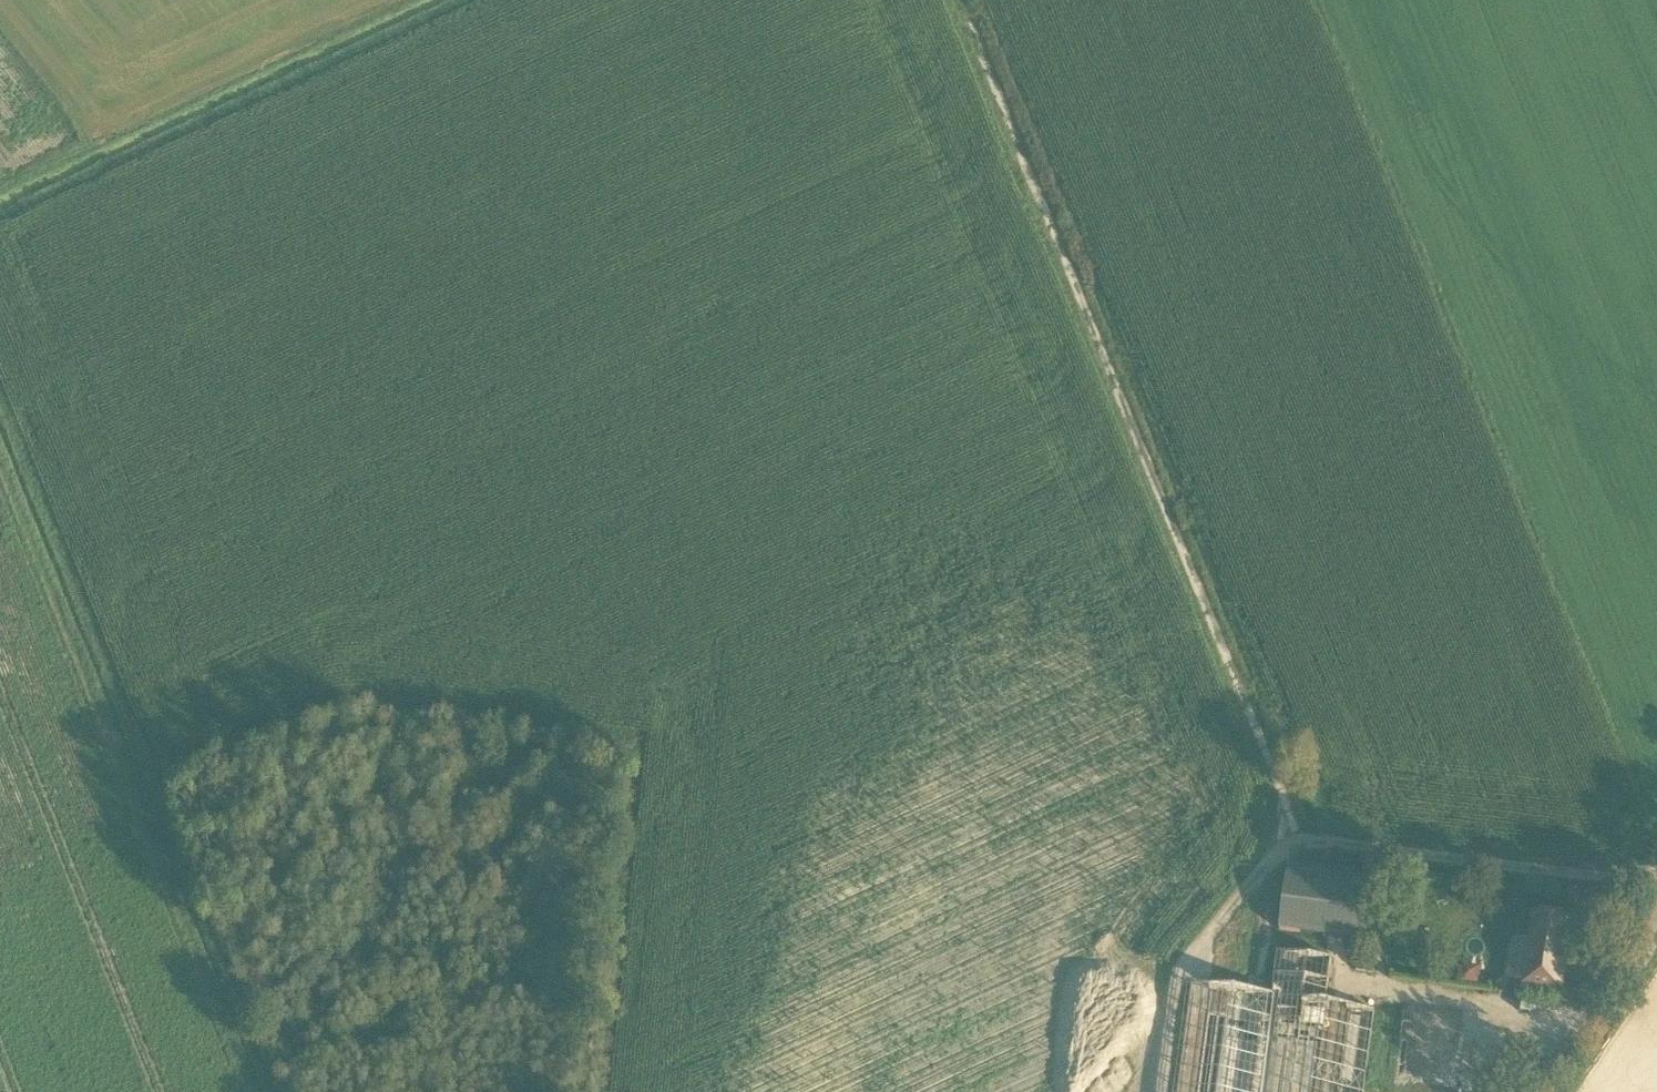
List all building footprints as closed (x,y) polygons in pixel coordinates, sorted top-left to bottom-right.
[(1368,876),(1288,866),(1279,932),(1359,942),(1368,876)] [(1561,993),(1571,919),(1532,914),(1522,987),(1561,993)] [(1191,987),(1178,1091),(1364,1091),(1374,1013),(1325,1006),(1331,961),(1277,954),(1271,997),(1191,987)] [(1502,1058),(1455,1052),(1460,1013),(1406,1006),(1396,1081),(1482,1091),(1498,1091),(1502,1058)]
